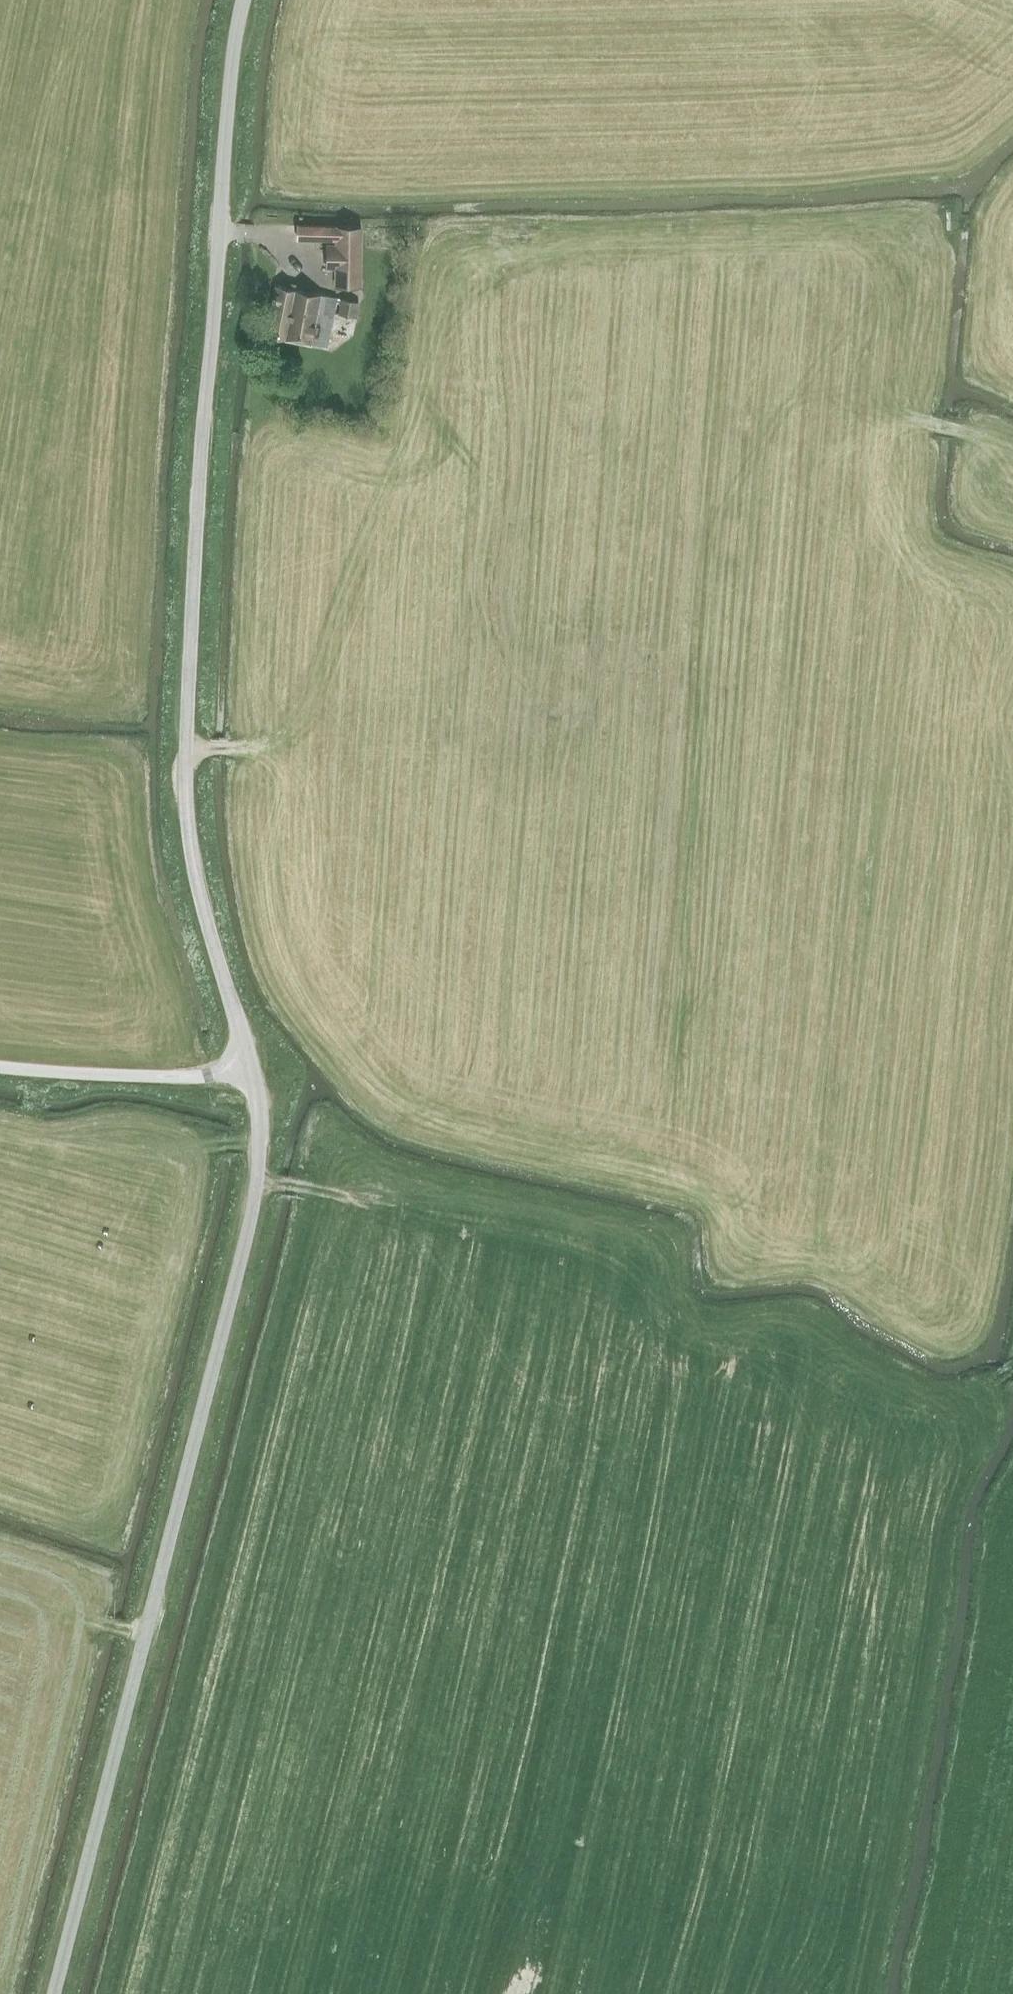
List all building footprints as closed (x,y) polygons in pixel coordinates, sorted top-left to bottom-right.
[(360,227),(297,226),(297,240),(335,241),(335,244),(326,244),(326,266),(336,266),(336,286),(359,287),(360,227)] [(327,347),(337,297),(278,285),(268,335),(327,347)] [(359,301),(343,298),(340,314),(355,317),(359,301)]
